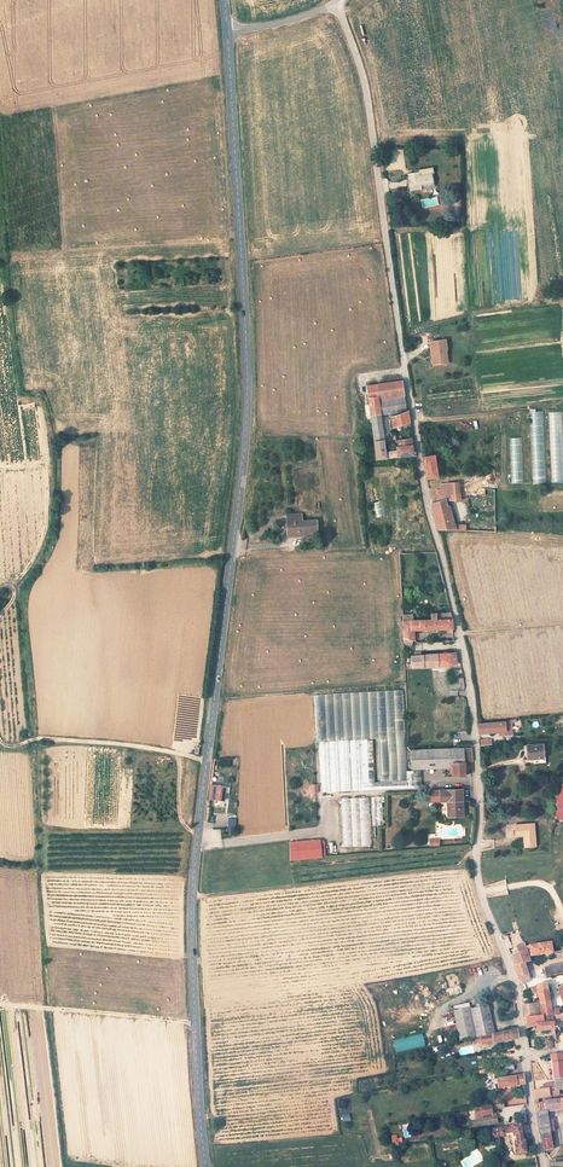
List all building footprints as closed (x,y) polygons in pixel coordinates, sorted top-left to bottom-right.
[(434,187),(432,175),(419,177),(418,172),(408,174),(412,191),(434,187)] [(447,349),(446,340),(429,342),(433,366),(443,364),(442,356),(447,355),(446,350),(447,349)] [(403,393),(402,387),(401,381),(367,386),(371,412),(382,410),(380,397),(404,397),(403,393)] [(405,406),(404,397),(380,397),(382,410),(405,406)] [(405,406),(382,410),(382,414),(406,413),(405,410),(405,406)] [(382,414),(382,410),(371,412),(373,431),(384,429),(382,414)] [(529,411),(532,484),(545,483),(543,410),(529,411)] [(548,412),(550,482),(562,482),(562,430),(562,412),(548,412)] [(410,424),(408,413),(406,413),(392,416),(394,428),(410,424)] [(386,450),(384,429),(373,431),(377,459),(399,459),(397,450),(386,450)] [(521,437),(509,437),(511,483),(524,483),(521,437)] [(414,455),(412,441),(396,442),(399,459),(415,459),(414,455)] [(438,479),(435,458),(424,459),(426,472),(428,481),(438,479)] [(461,502),(460,483),(442,485),(443,498),(438,500),(439,504),(445,502),(445,503),(461,502)] [(456,531),(451,508),(447,509),(445,503),(445,502),(439,504),(432,506),(435,516),(440,532),(442,532),(456,531)] [(317,536),(316,524),(301,525),(301,518),(285,519),(287,539),(317,536)] [(454,634),(451,611),(433,612),(433,618),(414,618),(413,614),(404,614),(404,637),(405,637),(416,641),(415,630),(428,630),(428,632),(440,632),(440,630),(448,630),(448,634),(454,634)] [(457,664),(455,652),(447,653),(438,653),(438,665),(457,664)] [(438,665),(438,653),(422,654),(422,666),(438,665)] [(422,666),(422,654),(418,654),(410,654),(411,666),(422,666)] [(402,690),(315,694),(319,792),(420,787),(419,770),(405,770),(402,690)] [(506,732),(506,723),(479,724),(480,734),(506,732)] [(173,741),(196,742),(196,736),(183,735),(184,729),(179,728),(179,733),(173,733),(173,741)] [(542,758),(541,744),(525,746),(526,760),(542,758)] [(473,760),(472,746),(465,747),(465,761),(473,760)] [(465,761),(465,747),(423,749),(423,761),(423,769),(450,767),(450,762),(453,762),(465,761)] [(423,761),(423,749),(410,750),(411,762),(423,761)] [(423,769),(423,761),(411,762),(412,769),(423,769)] [(466,775),(465,761),(453,762),(453,767),(454,776),(466,775)] [(553,819),(562,819),(562,782),(553,782),(553,819)] [(309,784),(310,793),(317,792),(317,783),(309,784)] [(222,799),(224,785),(208,785),(206,802),(211,802),(212,799),(222,799)] [(431,798),(450,797),(450,786),(451,786),(428,787),(428,796),(430,796),(431,798)] [(462,804),(462,786),(451,786),(450,786),(450,797),(450,804),(462,804)] [(339,798),(341,847),(373,845),(372,825),(381,825),(380,796),(368,796),(368,797),(339,798)] [(463,813),(462,804),(450,804),(451,814),(463,813)] [(226,828),(227,817),(216,816),(215,827),(226,828)] [(235,828),(235,818),(227,818),(227,828),(235,828)] [(535,847),(533,824),(515,826),(516,838),(524,837),(526,848),(535,847)] [(321,843),(321,841),(291,844),(291,862),(323,859),(323,857),(321,843)] [(554,926),(557,934),(562,932),(562,923),(554,926)] [(516,951),(514,945),(522,942),(517,931),(502,937),(509,954),(516,951)] [(555,953),(553,942),(529,946),(525,947),(525,953),(511,955),(518,973),(521,982),(531,980),(525,962),(530,961),(530,958),(555,953)] [(545,967),(546,975),(562,972),(562,963),(545,967)] [(458,984),(446,989),(449,996),(461,992),(458,984)] [(549,1002),(546,984),(537,986),(540,1004),(549,1002)] [(559,1015),(559,1009),(551,1008),(549,1002),(540,1004),(541,1017),(553,1016),(559,1015)] [(539,1018),(537,1003),(524,1005),(524,1011),(525,1019),(525,1020),(539,1018)] [(490,1035),(484,1007),(471,1010),(471,1007),(454,1010),(460,1041),(490,1035)] [(494,1034),(489,1007),(485,1007),(484,1007),(490,1035),(494,1034)] [(554,1031),(553,1016),(541,1017),(539,1018),(525,1020),(525,1025),(538,1024),(540,1032),(554,1031)] [(491,1037),(493,1044),(518,1039),(517,1030),(501,1033),(489,1035),(489,1037),(491,1037)] [(562,1040),(562,1030),(554,1031),(555,1041),(562,1040)] [(423,1035),(394,1042),(397,1055),(426,1048),(423,1035)] [(474,1038),(475,1043),(482,1042),(482,1044),(489,1043),(491,1044),(493,1044),(491,1037),(489,1037),(489,1035),(474,1038)] [(551,1048),(551,1038),(544,1039),(545,1044),(539,1044),(540,1050),(550,1048),(551,1048)] [(562,1054),(562,1052),(551,1054),(554,1078),(557,1077),(562,1076),(562,1064),(562,1054)] [(526,1083),(525,1073),(497,1078),(498,1088),(526,1083)] [(544,1089),(534,1090),(535,1098),(550,1096),(559,1094),(558,1089),(562,1089),(562,1076),(557,1077),(554,1078),(555,1078),(555,1083),(551,1084),(544,1085),(544,1089)] [(514,1086),(515,1098),(524,1098),(524,1086),(514,1086)] [(561,1098),(548,1100),(535,1105),(541,1138),(544,1151),(552,1150),(547,1112),(561,1110),(561,1108),(562,1108),(562,1098),(561,1098)] [(503,1107),(502,1101),(495,1102),(494,1102),(494,1104),(495,1109),(503,1107)] [(495,1109),(494,1104),(474,1108),(475,1117),(496,1113),(495,1109)] [(493,1121),(492,1115),(496,1114),(496,1113),(475,1117),(475,1120),(473,1121),(474,1125),(493,1121)] [(401,1124),(403,1137),(409,1136),(407,1123),(401,1124)] [(503,1136),(509,1135),(513,1156),(524,1154),(524,1149),(520,1126),(509,1128),(485,1132),(486,1142),(503,1139),(503,1136)]
